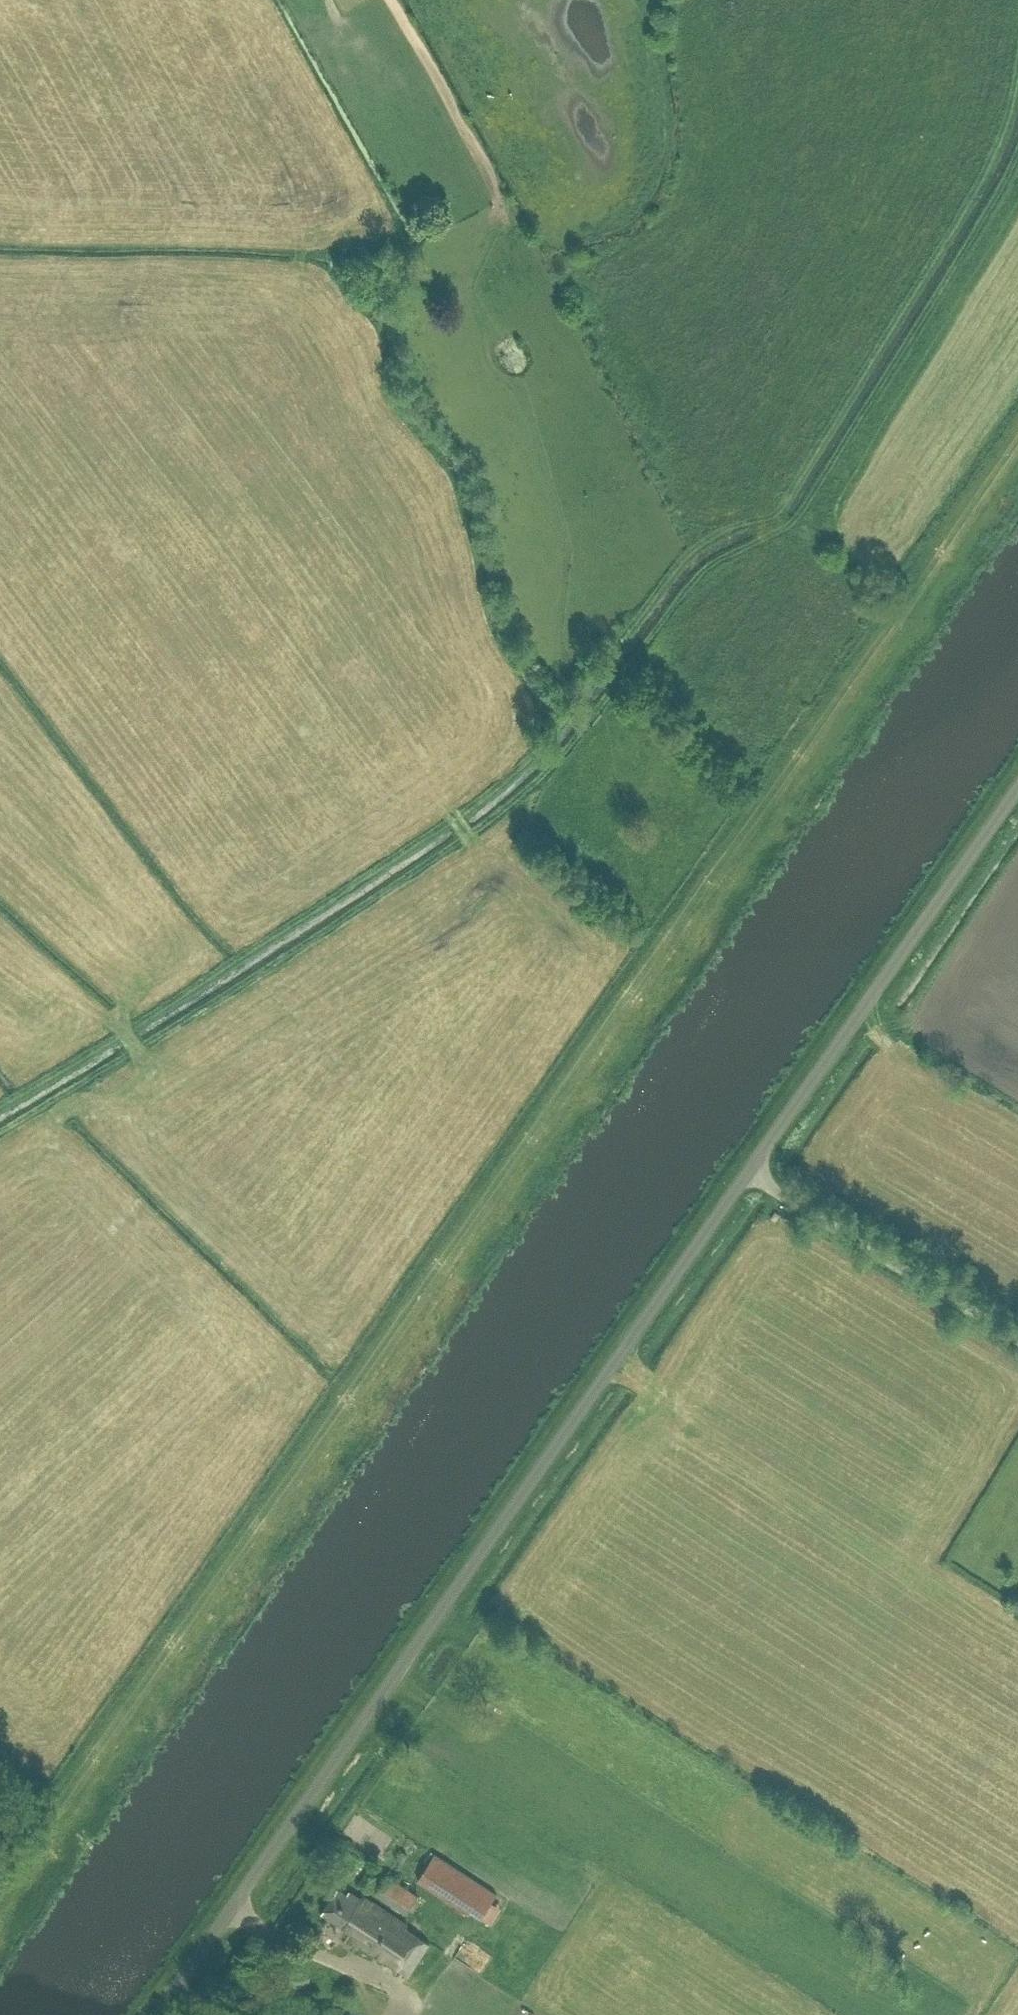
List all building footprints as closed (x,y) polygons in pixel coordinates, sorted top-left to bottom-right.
[(471,1908),(482,1915),(493,1899),(498,1891),(435,1852),(420,1875),(471,1908)] [(360,1881),(370,1888),(379,1876),(368,1868),(360,1881)] [(419,1893),(388,1873),(387,1873),(375,1893),(404,1913),(419,1893)] [(348,1892),(339,1886),(323,1910),(356,1931),(352,1936),(407,1972),(429,1939),(407,1925),(409,1922),(364,1893),(361,1897),(350,1889),(348,1892)]
